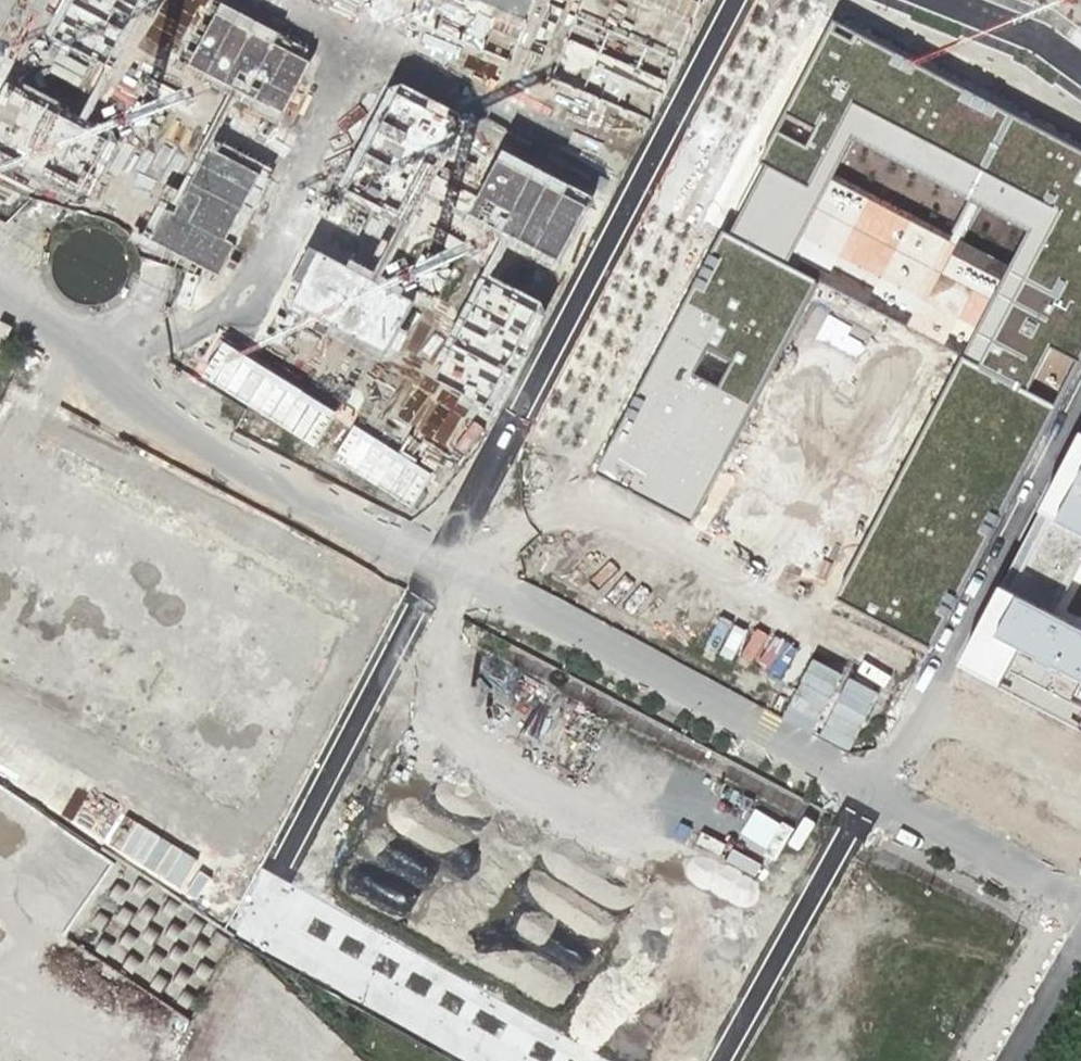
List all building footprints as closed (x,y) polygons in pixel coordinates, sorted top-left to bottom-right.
[(837,18),(741,201),(600,472),(693,521),(817,281),(790,267),(852,147),(1028,238),(840,599),(933,647),(1080,364),(1080,144),(837,18)] [(22,138),(52,140),(52,125),(22,123),(22,138)] [(55,176),(60,144),(0,135),(0,190),(30,195),(33,173),(55,176)] [(41,413),(56,444),(99,424),(85,394),(41,413)] [(963,664),(1080,727),(1080,436),(963,664)] [(42,447),(0,527),(0,651),(255,785),(349,609),(42,447)] [(236,929),(91,854),(71,893),(0,856),(0,978),(13,985),(39,934),(192,1013),(236,929)]
